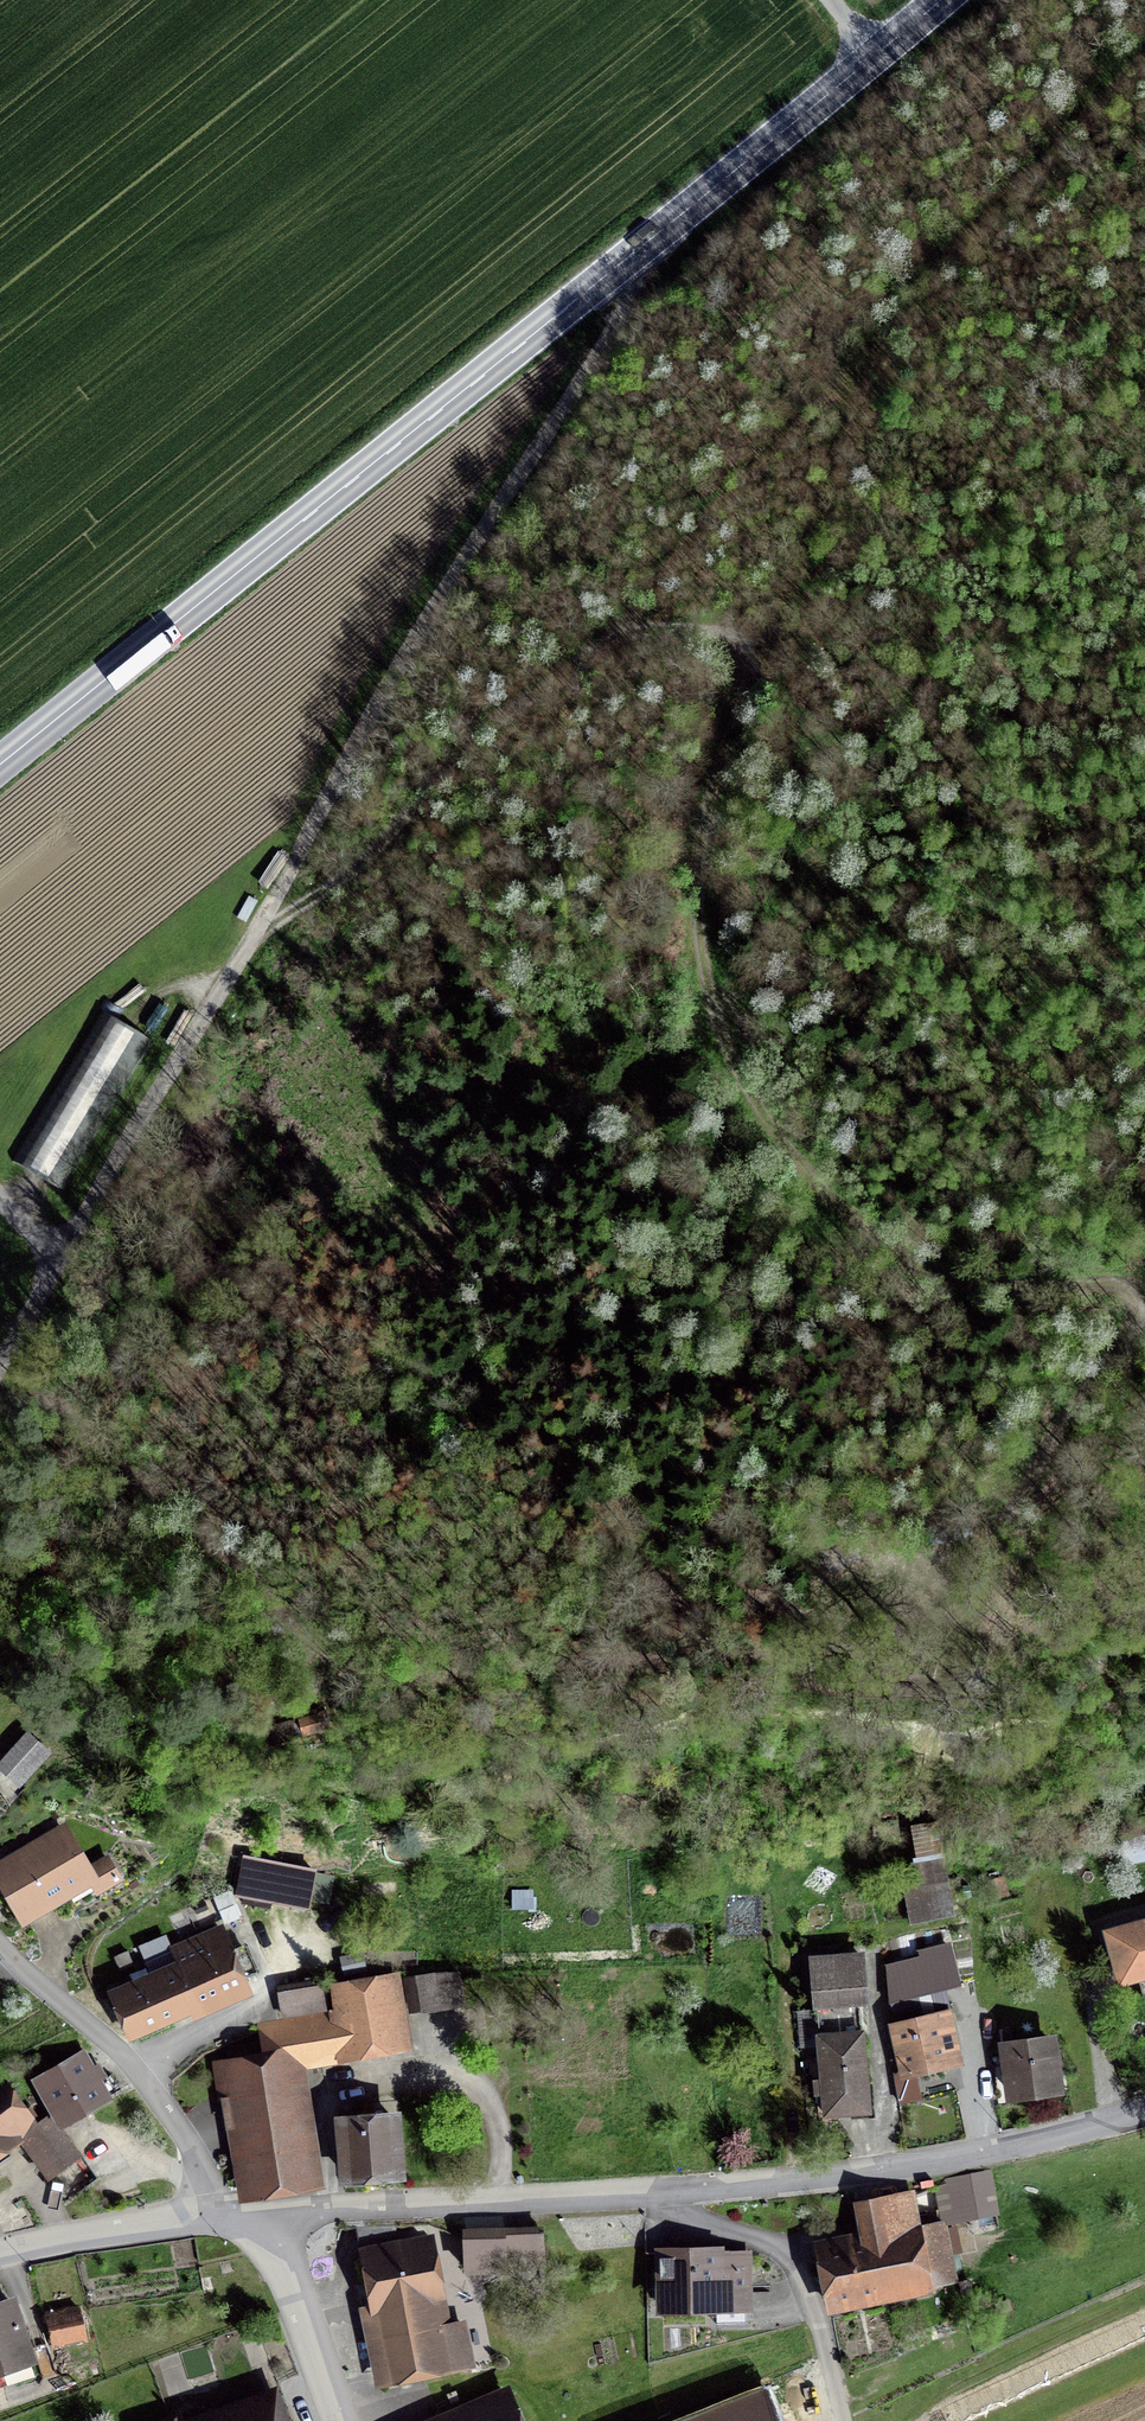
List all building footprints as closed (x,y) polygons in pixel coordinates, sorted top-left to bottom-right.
[(22,1158),(55,1174),(132,1027),(99,1010),(22,1158)] [(300,1716),(301,1721),(268,1730),(271,1743),(326,1728),(323,1715),(315,1718),(313,1712),(300,1716)] [(26,1736),(2,1763),(19,1778),(43,1752),(26,1736)] [(907,1889),(913,1921),(953,1914),(936,1822),(914,1826),(920,1861),(914,1862),(919,1886),(907,1889)] [(119,1878),(108,1860),(87,1872),(65,1834),(0,1872),(0,1875),(23,1915),(88,1877),(96,1891),(119,1878)] [(315,1871),(244,1858),(237,1893),(308,1906),(315,1871)] [(1122,1981),(1144,1975),(1144,1924),(1109,1933),(1122,1981)] [(117,1995),(133,2032),(246,1982),(231,1945),(228,1946),(221,1929),(172,1950),(180,1968),(117,1995)] [(927,1955),(929,1959),(888,1971),(894,1997),(953,1982),(945,1950),(927,1955)] [(812,1959),(816,2007),(859,2004),(865,2004),(860,1955),(812,1959)] [(430,2005),(431,2009),(461,2004),(456,1972),(426,1977),(426,1975),(407,1979),(411,2008),(430,2005)] [(333,2010),(258,2025),(256,2024),(260,2045),(230,2050),(252,2188),(314,2178),(309,2146),(303,2147),(290,2064),(403,2046),(392,1978),(330,1988),(333,2010)] [(324,2009),(319,1983),(279,1990),(284,2016),(324,2009)] [(868,2111),(859,2004),(816,2007),(826,2115),(868,2111)] [(953,2036),(947,2012),(893,2025),(904,2072),(950,2061),(944,2038),(953,2036)] [(1050,2041),(1006,2048),(1012,2095),(1057,2089),(1050,2041)] [(81,2055),(38,2080),(63,2123),(106,2098),(81,2055)] [(22,2140),(35,2131),(1,2082),(0,2083),(0,2148),(13,2139),(16,2144),(22,2140)] [(342,2114),(347,2177),(398,2173),(394,2119),(373,2120),(373,2112),(342,2114)] [(52,2119),(35,2131),(22,2140),(49,2178),(79,2156),(52,2119)] [(988,2169),(948,2178),(936,2184),(943,2213),(958,2210),(959,2214),(995,2207),(988,2169)] [(833,2299),(927,2280),(910,2196),(859,2207),(866,2244),(824,2253),(833,2299)] [(357,2227),(363,2259),(369,2257),(394,2383),(470,2367),(461,2325),(446,2328),(429,2244),(399,2249),(394,2225),(357,2227)] [(466,2270),(543,2265),(541,2236),(465,2238),(466,2270)] [(661,2252),(662,2281),(669,2281),(669,2309),(749,2307),(748,2283),(745,2283),(744,2254),(718,2255),(718,2251),(661,2252)] [(35,2374),(12,2303),(0,2307),(0,2386),(35,2374)] [(53,2345),(85,2338),(79,2308),(47,2316),(53,2345)] [(701,2420),(772,2420),(763,2397),(701,2420)] [(509,2401),(462,2420),(517,2420),(509,2401)] [(269,2406),(227,2420),(274,2420),(269,2406)] [(189,2419),(186,2410),(161,2420),(185,2420),(189,2419)]
